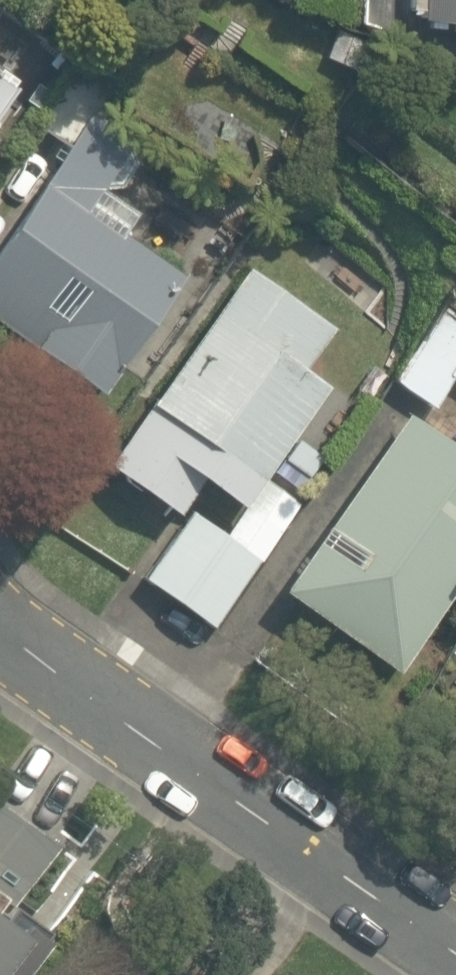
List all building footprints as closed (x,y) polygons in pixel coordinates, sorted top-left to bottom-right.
[(405,25),(440,27),(440,38),(455,39),(455,0),(407,0),(405,25)] [(100,168),(57,137),(0,216),(0,345),(70,395),(158,273),(70,210),(100,168)] [(287,365),(313,327),(222,263),(82,462),(158,514),(179,484),(190,491),(128,580),(202,632),(293,503),(250,473),(313,383),(287,365)] [(427,316),(381,382),(425,413),(455,370),(455,336),(427,316)] [(376,405),(254,590),(377,671),(455,551),(455,457),(376,405)] [(0,806),(0,878),(33,828),(0,806)] [(23,927),(0,912),(0,961),(23,927)]
